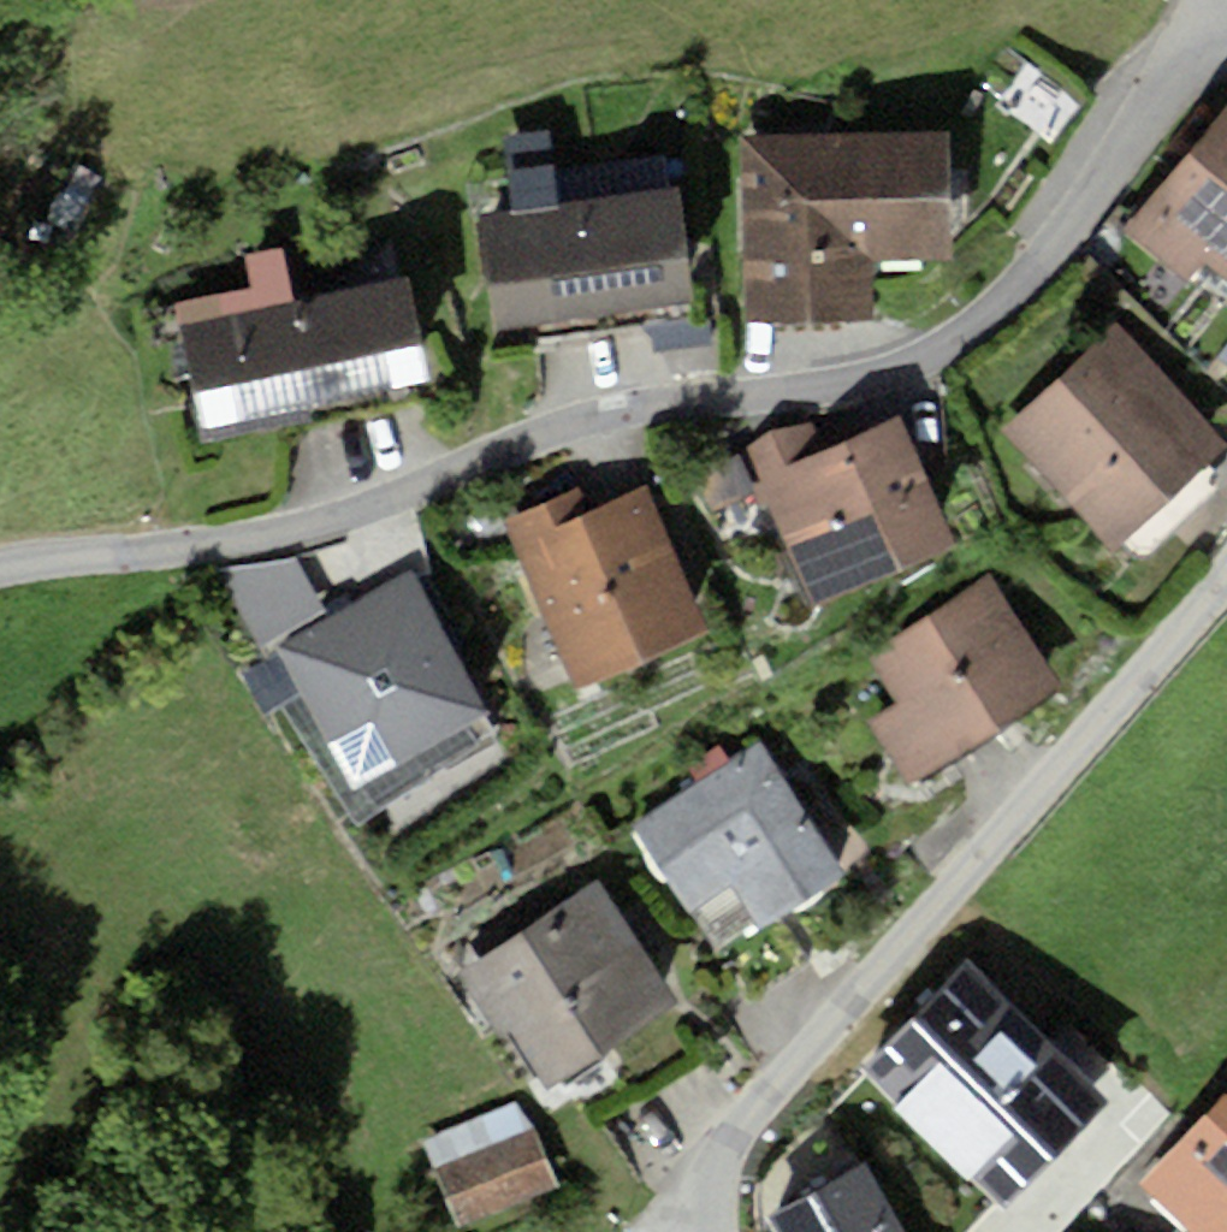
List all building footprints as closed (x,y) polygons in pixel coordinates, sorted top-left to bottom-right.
[(1013,224),(1102,96),(1055,63),(965,192),(1013,224)] [(1122,231),(1185,283),(1203,260),(1226,280),(1226,103),(1122,231)] [(949,128),(740,132),(744,321),(874,318),(873,259),(952,257),(949,128)] [(680,184),(480,213),(496,327),(530,322),(533,338),(654,321),(651,305),(697,298),(680,184)] [(408,274),(182,321),(205,430),(431,383),(408,274)] [(710,317),(651,325),(654,352),(714,344),(710,317)] [(1120,327),(1007,431),(1112,546),(1119,539),(1133,554),(1146,555),(1220,489),(1219,476),(1205,461),(1226,442),(1120,327)] [(1218,358),(1226,366),(1226,346),(1218,358)] [(827,450),(760,478),(814,609),(962,549),(907,417),(827,450)] [(760,478),(827,450),(814,420),(731,455),(744,485),(760,478)] [(592,510),(512,544),(574,689),(712,630),(650,485),(592,510)] [(512,544),(592,510),(582,487),(503,521),(512,544)] [(261,650),(328,611),(297,558),(217,568),(261,650)] [(414,575),(278,649),(354,787),(490,713),(414,575)] [(992,575),(869,653),(900,703),(869,722),(910,786),(1064,689),(992,575)] [(764,742),(632,827),(717,957),(848,872),(764,742)] [(601,877),(457,969),(501,1037),(512,1030),(548,1085),(680,1000),(601,877)] [(1138,1186),(1187,1231),(1226,1231),(1226,1093),(1138,1186)] [(535,1129),(435,1170),(459,1228),(559,1186),(535,1129)]
